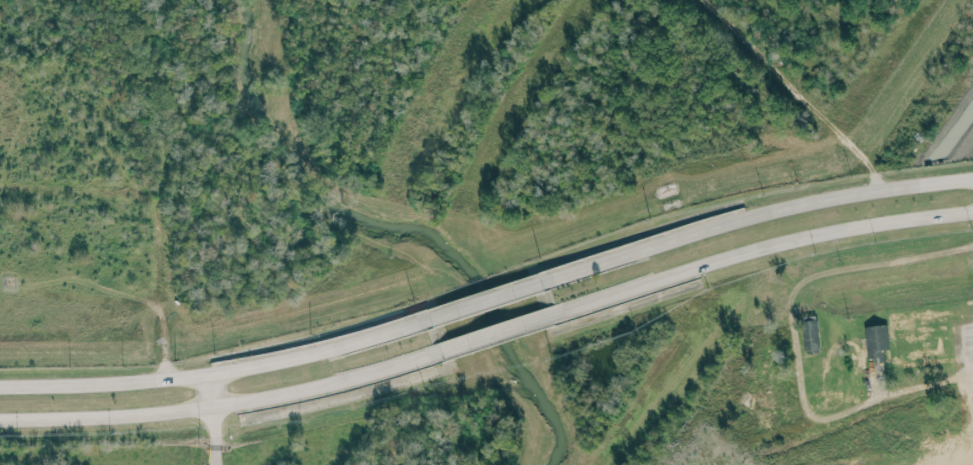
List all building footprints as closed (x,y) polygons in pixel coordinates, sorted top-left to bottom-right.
[(883,349),(888,349),(887,325),(865,326),(866,360),(884,359),(883,349)]
